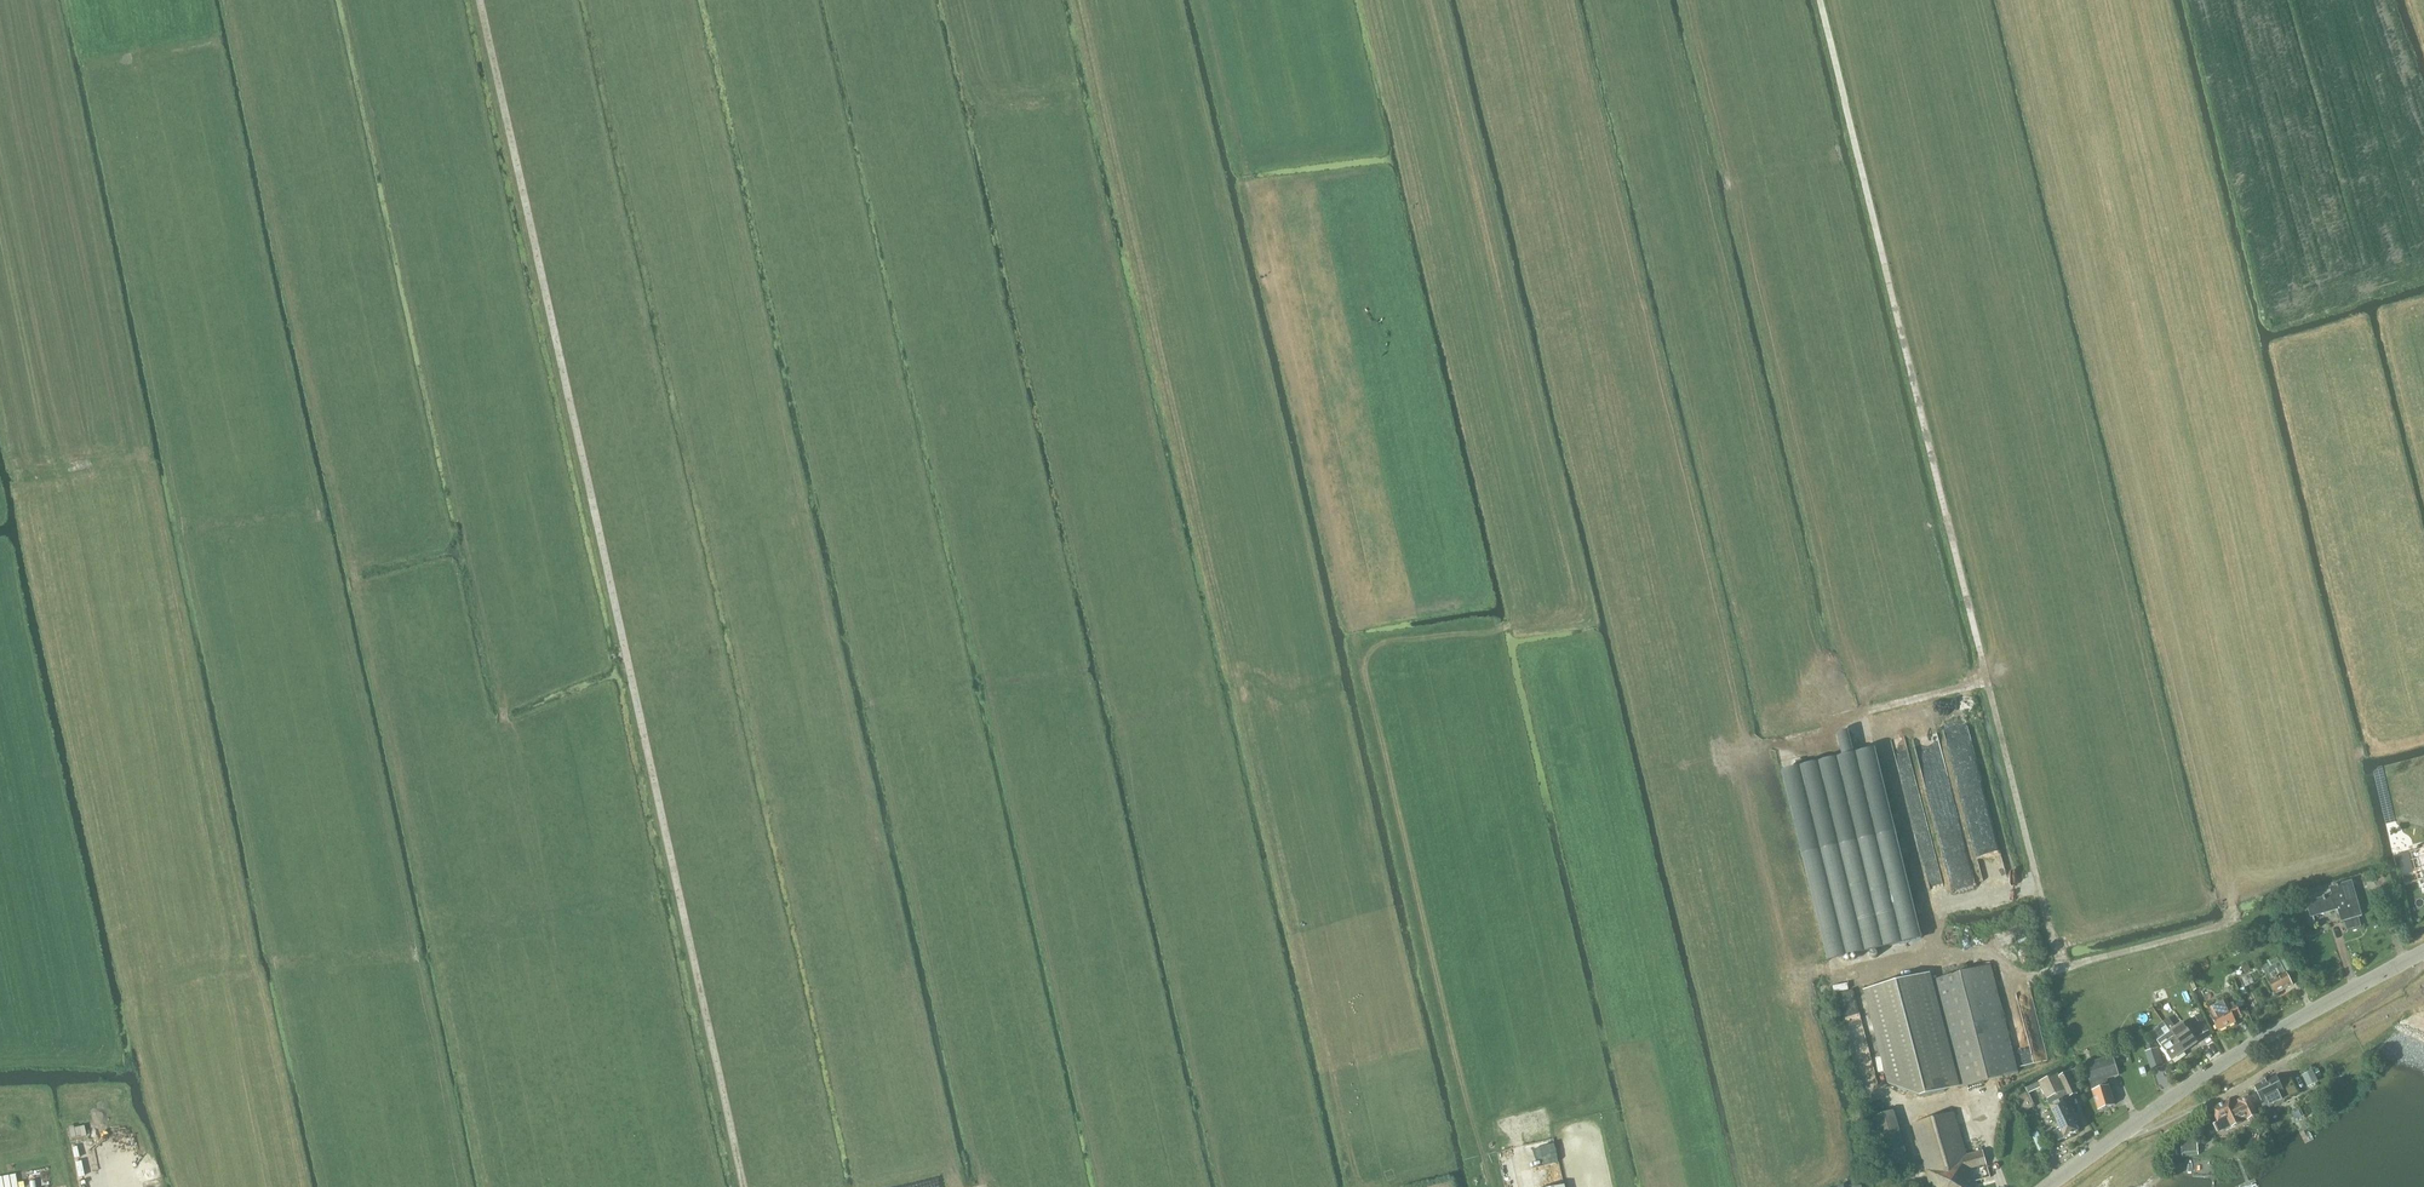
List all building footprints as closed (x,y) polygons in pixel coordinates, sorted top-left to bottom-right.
[(1867,726),(1774,750),(1828,961),(1922,937),(1867,726)] [(2363,917),(2353,882),(2331,888),(2333,895),(2310,902),(2314,915),(2338,908),(2343,923),(2345,922),(2348,931),(2363,927),(2360,918),(2363,917)] [(2276,993),(2293,985),(2290,979),(2298,975),(2289,959),(2265,972),(2276,993)] [(2020,1074),(1992,966),(1933,982),(1931,974),(1865,991),(1890,1085),(1922,1098),(1961,1088),(2020,1074)] [(2195,992),(2202,989),(2194,972),(2187,975),(2195,992)] [(2243,1016),(2236,1003),(2229,1006),(2228,1003),(2212,1011),(2213,1012),(2211,1013),(2220,1032),(2237,1023),(2235,1018),(2239,1016),(2240,1018),(2243,1016)] [(2180,1017),(2167,1026),(2186,1053),(2199,1044),(2180,1017)] [(2202,1038),(2211,1033),(2204,1020),(2195,1024),(2202,1038)] [(2166,1036),(2159,1041),(2163,1048),(2173,1062),(2186,1053),(2167,1026),(2165,1023),(2159,1026),(2166,1036)] [(2153,1071),(2165,1067),(2159,1049),(2148,1052),(2153,1071)] [(2100,1110),(2116,1105),(2108,1077),(2120,1073),(2115,1057),(2086,1066),(2100,1110)] [(2030,1093),(2030,1094),(2043,1088),(2049,1099),(2048,1100),(2062,1129),(2056,1132),(2060,1141),(2066,1139),(2080,1133),(2076,1125),(2079,1123),(2074,1112),(2076,1111),(2070,1099),(2079,1094),(2076,1086),(2083,1083),(2077,1070),(2060,1078),(2059,1075),(2027,1089),(2029,1094),(2030,1093)] [(2316,1072),(2306,1076),(2311,1087),(2321,1082),(2316,1072)] [(2280,1086),(2277,1079),(2258,1087),(2266,1103),(2268,1109),(2299,1094),(2292,1080),(2280,1086)] [(2030,1093),(2029,1094),(2019,1098),(2025,1113),(2036,1108),(2030,1094),(2030,1093)] [(2261,1119),(2251,1099),(2234,1107),(2231,1101),(2213,1109),(2219,1123),(2215,1125),(2219,1133),(2225,1130),(2224,1129),(2240,1122),(2240,1121),(2250,1116),(2253,1122),(2261,1119)] [(2268,1109),(2266,1103),(2259,1107),(2261,1112),(2268,1109)] [(1883,1176),(1911,1167),(1895,1112),(1867,1120),(1883,1176)] [(1956,1113),(1914,1125),(1932,1186),(1977,1186),(1972,1169),(1988,1165),(1984,1152),(1968,1156),(1956,1113)] [(2200,1141),(2183,1142),(2184,1154),(2201,1153),(2200,1141)]
